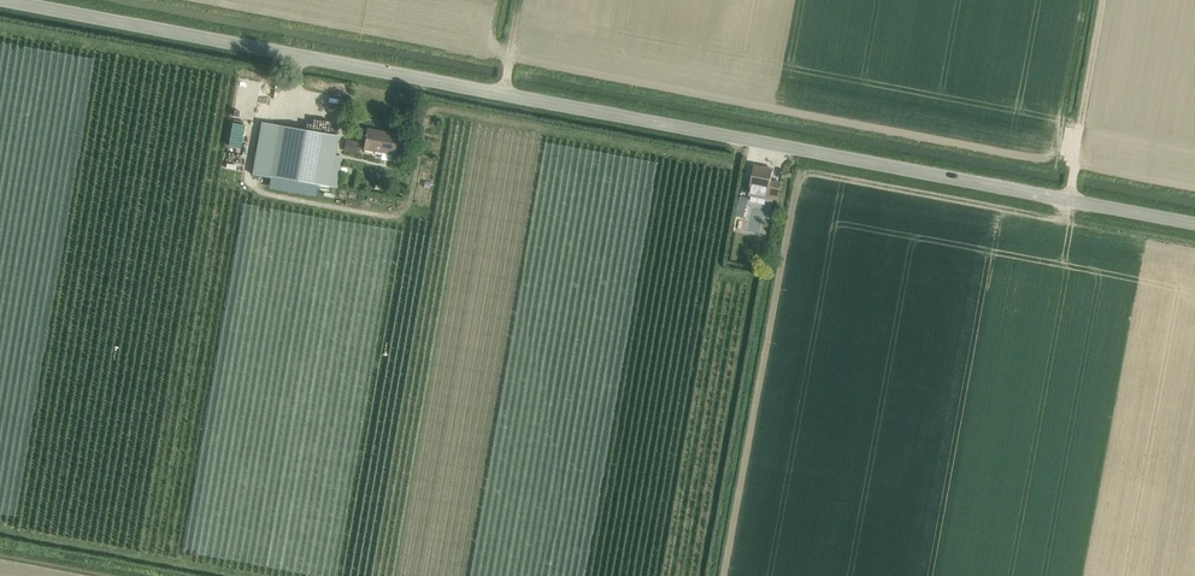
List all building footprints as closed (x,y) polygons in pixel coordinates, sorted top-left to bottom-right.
[(240,95),(237,111),(252,114),(255,98),(240,95)] [(262,122),(253,174),(262,175),(331,187),(336,155),(339,135),(262,122)] [(367,128),(364,149),(395,154),(398,133),(367,128)] [(346,139),(344,152),(357,154),(359,141),(346,139)] [(754,166),(749,194),(751,195),(767,197),(768,198),(769,198),(778,199),(779,200),(782,182),(771,181),(773,169),(754,166)] [(740,197),(736,216),(744,218),(748,198),(740,197)] [(744,260),(739,251),(730,256),(736,265),(744,260)]
